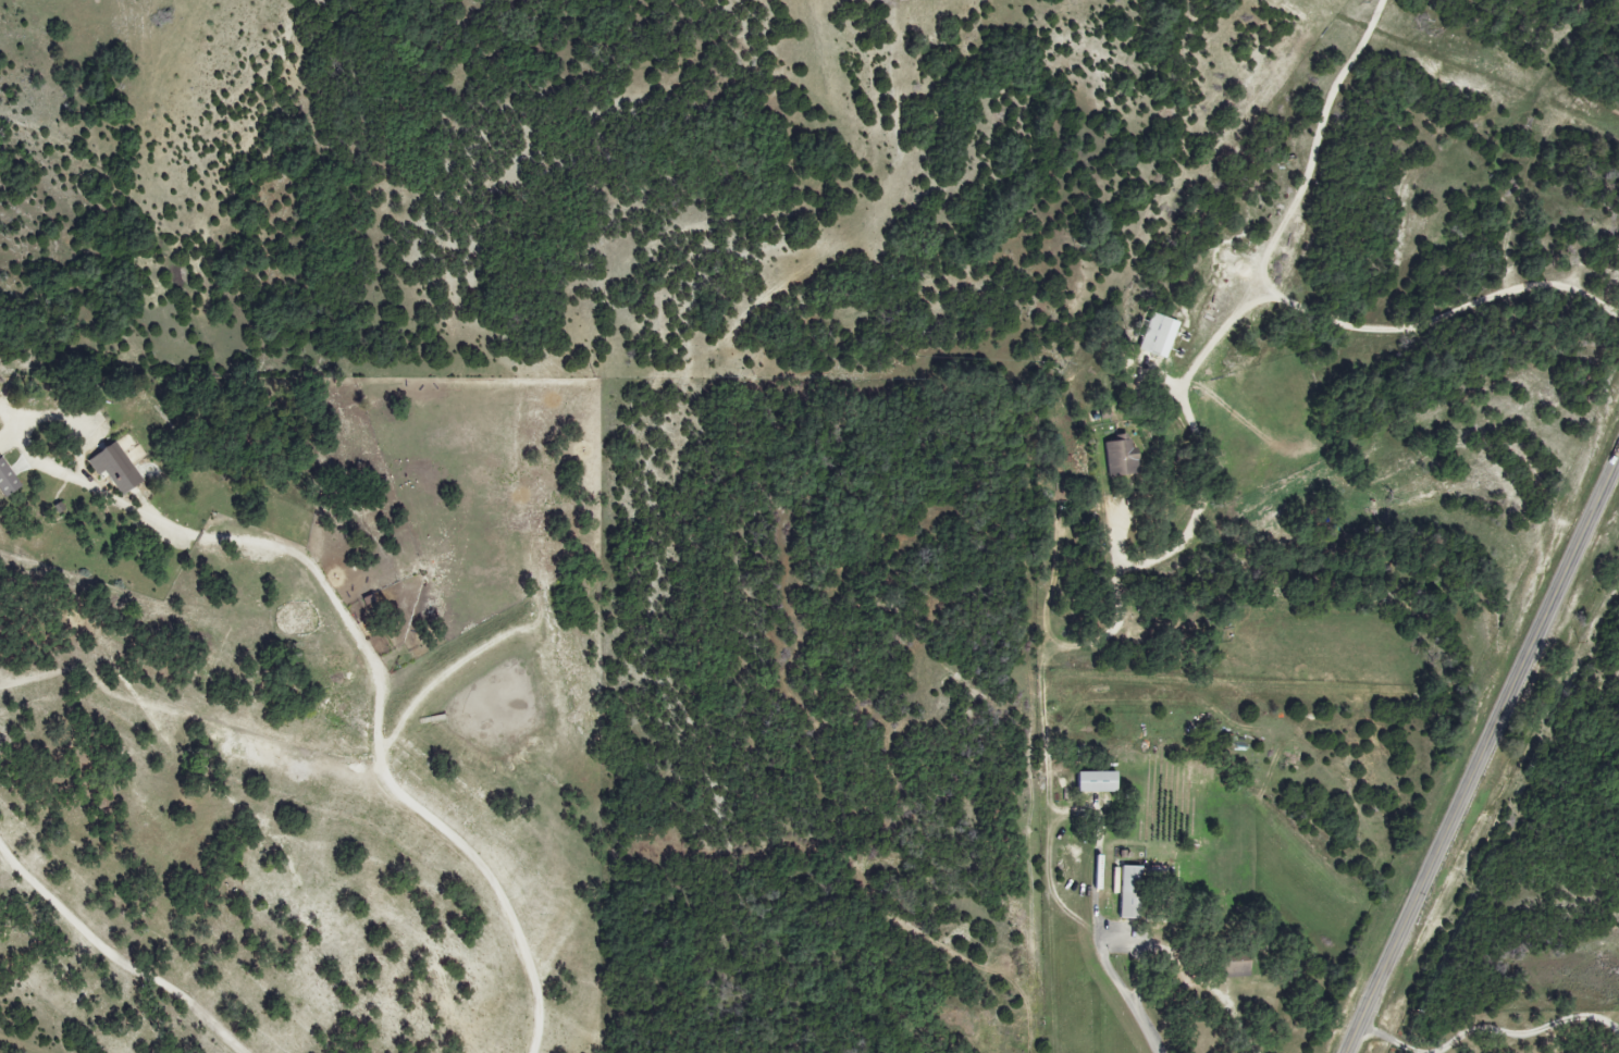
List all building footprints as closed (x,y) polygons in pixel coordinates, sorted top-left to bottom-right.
[(1167,358),(1177,321),(1151,313),(1140,351),(1167,358)] [(1105,442),(1110,477),(1141,472),(1137,447),(1132,447),(1130,433),(1118,435),(1119,440),(1105,442)] [(86,460),(96,474),(102,470),(120,496),(143,480),(116,441),(86,460)] [(5,499),(24,486),(0,453),(0,491),(5,499)] [(1117,771),(1078,772),(1078,792),(1117,792),(1117,771)] [(1141,866),(1122,866),(1121,918),(1140,918),(1141,866)]
